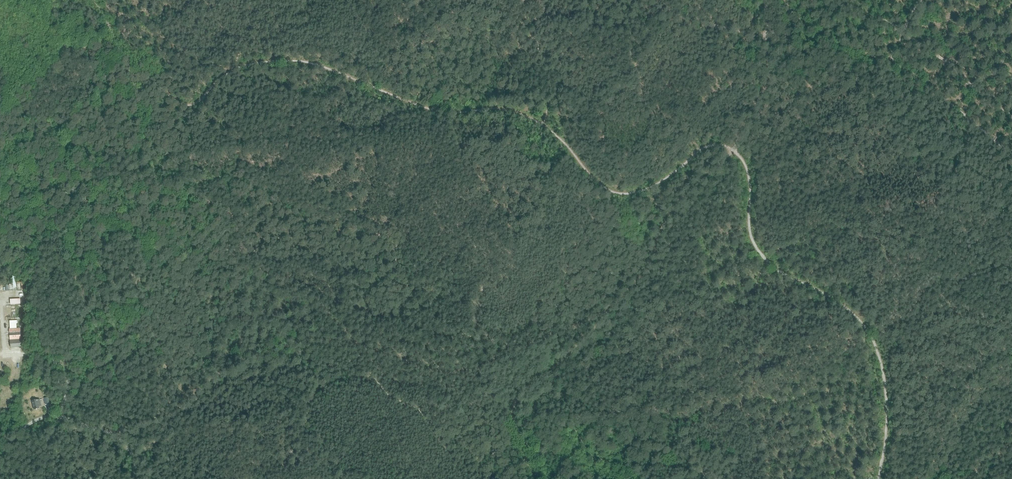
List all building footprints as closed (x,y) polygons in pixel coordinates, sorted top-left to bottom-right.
[(10,340),(11,348),(21,347),(21,339),(10,340)] [(39,407),(41,406),(40,399),(32,401),(34,410),(40,409),(39,407)]
